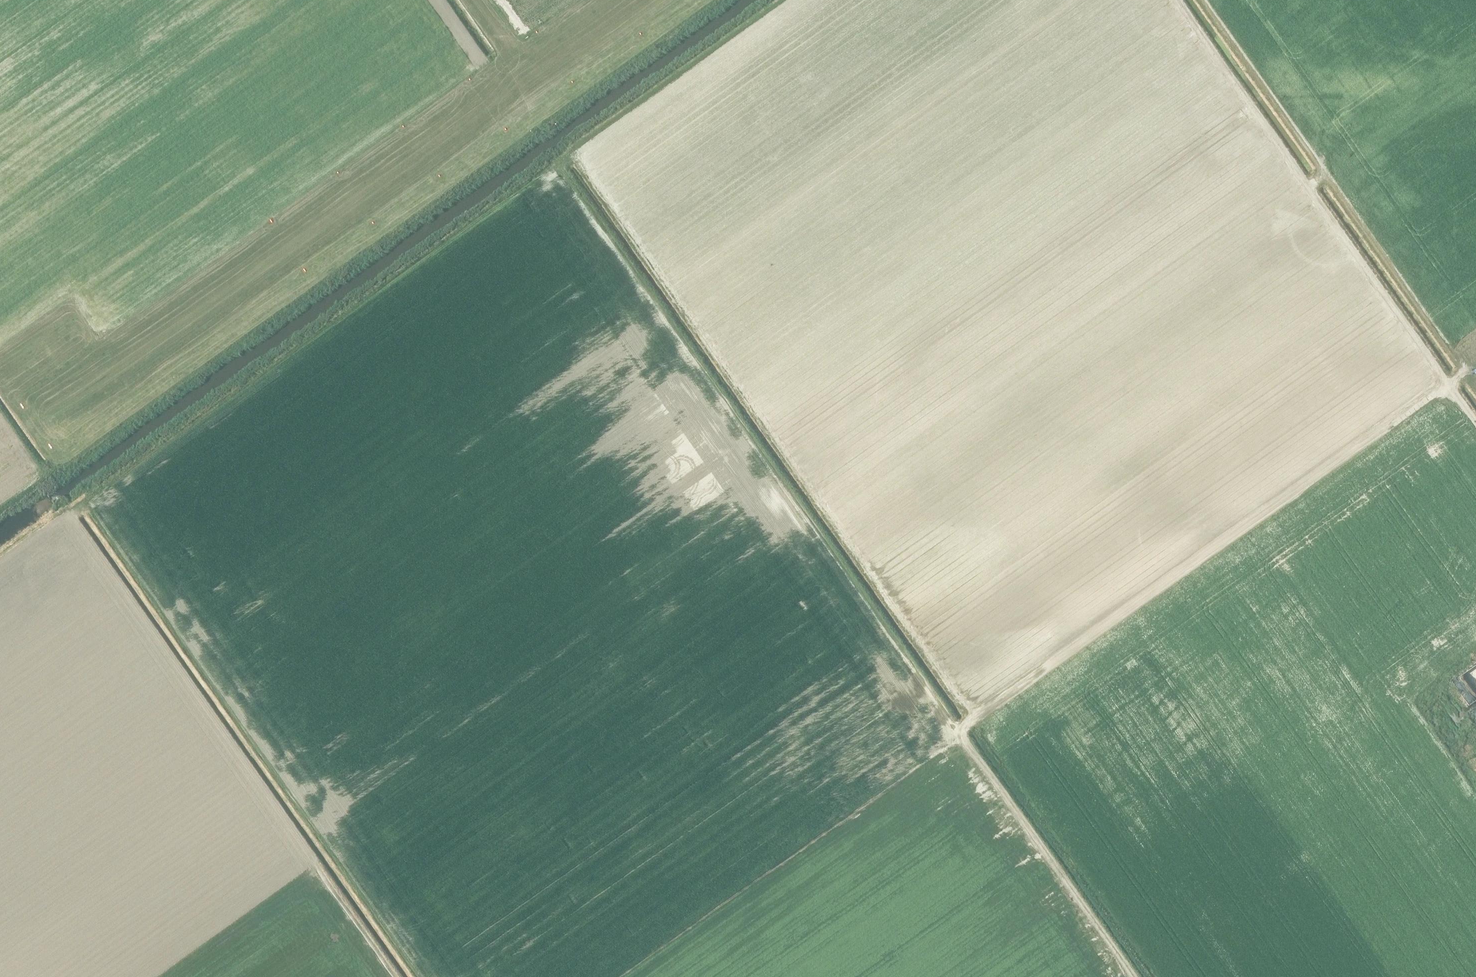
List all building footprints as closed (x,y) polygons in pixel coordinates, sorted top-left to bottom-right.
[(1464,561),(1475,574),(1475,573),(1475,551),(1464,561)] [(1440,647),(1429,658),(1439,667),(1449,656),(1440,647)] [(1445,679),(1461,703),(1475,693),(1475,689),(1473,684),(1475,681),(1475,659),(1445,679)]
